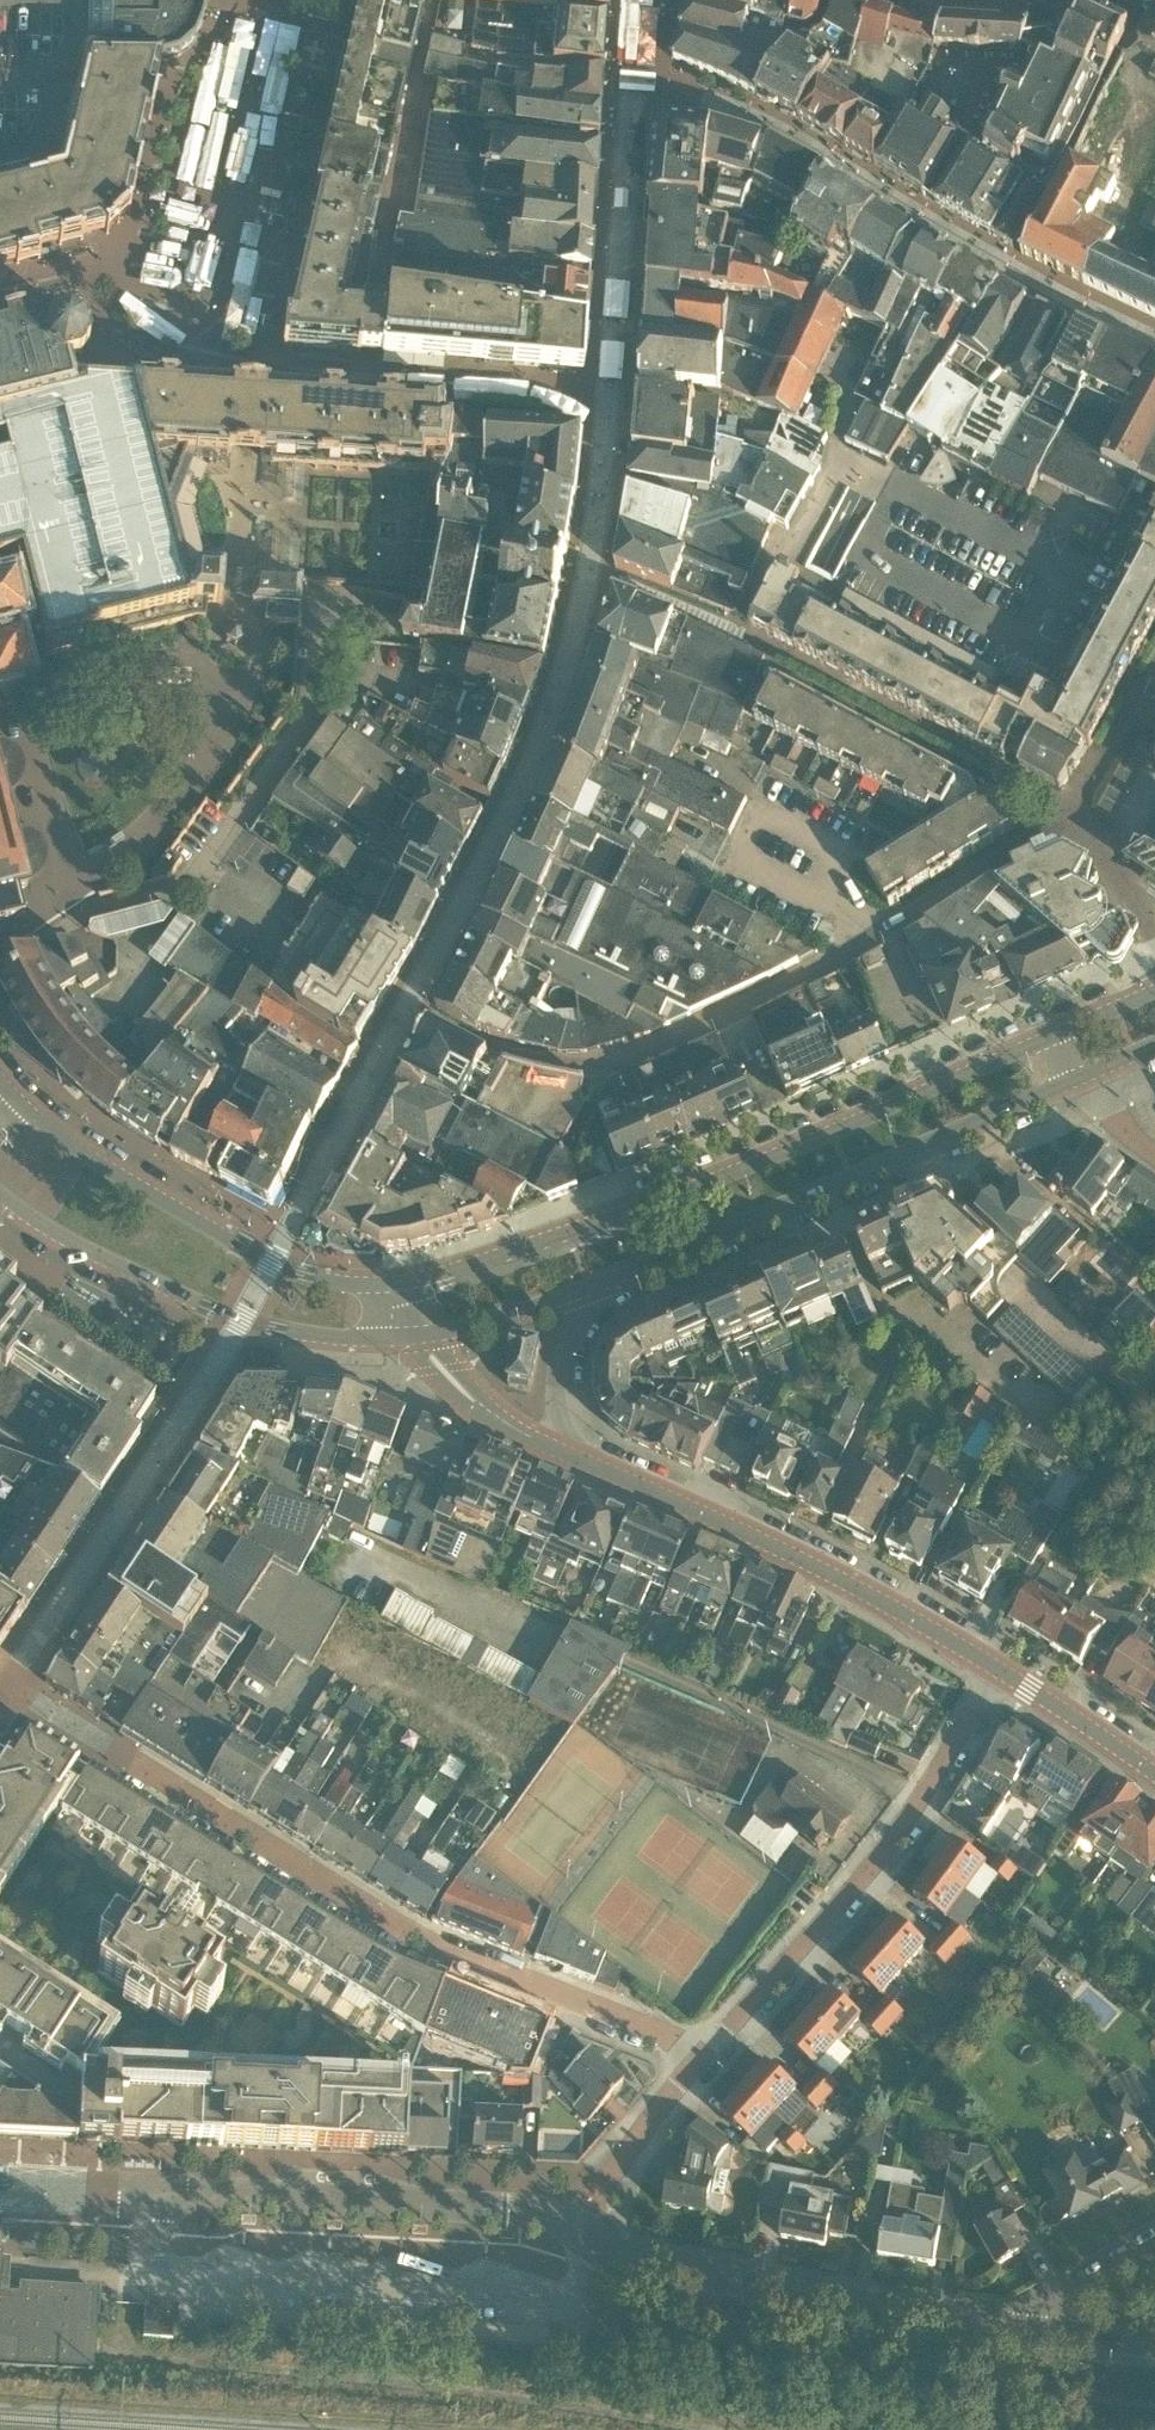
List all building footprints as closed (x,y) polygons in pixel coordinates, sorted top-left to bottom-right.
[(140,166),(140,163),(137,162),(142,143),(143,143),(144,140),(143,139),(160,64),(161,58),(114,58),(115,0),(0,0),(0,265),(16,261),(17,264),(40,258),(40,255),(38,247),(58,242),(59,245),(83,239),(82,236),(95,233),(102,226),(103,230),(107,234),(109,233),(130,211),(127,208),(122,206),(128,201),(131,186),(135,187),(140,166)] [(114,58),(161,58),(163,58),(176,53),(188,45),(197,33),(202,20),(204,6),(205,0),(115,0),(114,58)] [(328,139),(390,152),(423,5),(424,0),(360,0),(328,139)] [(475,3),(531,8),(532,0),(450,0),(475,3)] [(531,8),(606,17),(607,0),(532,0),(531,8)] [(706,0),(688,0),(682,27),(743,46),(747,29),(782,37),(784,24),(750,13),(706,0)] [(750,13),(784,24),(783,19),(786,18),(792,1),(788,0),(706,0),(750,13)] [(830,64),(849,69),(860,27),(871,4),(873,0),(833,0),(830,10),(833,11),(829,23),(825,27),(812,36),(785,32),(783,38),(830,64)] [(786,18),(788,18),(803,25),(818,14),(821,0),(793,0),(792,1),(786,18)] [(973,140),(936,201),(1013,247),(1080,125),(1128,22),(1084,1),(1078,13),(1056,25),(1029,29),(1022,49),(1033,54),(1022,79),(1013,74),(988,128),(996,132),(986,148),(973,140)] [(475,3),(470,46),(497,54),(497,56),(572,65),(601,68),(602,68),(606,17),(531,8),(475,3)] [(879,71),(895,12),(871,4),(860,27),(849,69),(821,132),(844,146),(879,71)] [(1139,40),(1154,47),(1154,6),(1139,40)] [(935,45),(941,23),(921,21),(895,12),(879,71),(844,146),(875,164),(897,134),(908,109),(907,109),(928,71),(935,45)] [(1030,24),(961,20),(942,19),(941,23),(935,45),(970,47),(970,48),(987,49),(990,49),(990,48),(1022,50),(1022,49),(1029,29),(1029,27),(1030,28),(1031,26),(1030,25),(1030,24)] [(743,46),(682,27),(675,59),(723,78),(758,95),(775,63),(783,38),(782,37),(747,29),(743,46)] [(601,68),(572,65),(571,75),(517,73),(461,61),(464,47),(434,37),(434,36),(432,36),(422,76),(434,78),(599,107),(601,68)] [(775,63),(758,95),(758,96),(798,118),(830,64),(783,38),(775,63)] [(830,64),(798,118),(821,132),(849,69),(830,64)] [(598,135),(599,107),(434,78),(429,115),(503,128),(503,124),(513,130),(515,125),(597,136),(597,137),(598,137),(598,135)] [(874,164),(924,195),(925,193),(961,133),(947,124),(951,118),(930,105),(921,113),(908,109),(897,134),(875,164),(874,164)] [(429,115),(418,185),(481,194),(485,164),(499,166),(499,165),(595,181),(597,150),(597,149),(596,148),(596,150),(503,141),(503,128),(429,115)] [(654,159),(686,162),(685,175),(707,177),(707,171),(708,169),(713,124),(665,120),(656,127),(654,159)] [(708,169),(707,171),(725,174),(715,209),(743,215),(749,192),(758,183),(769,144),(769,143),(763,141),(764,140),(713,124),(708,169)] [(277,125),(266,173),(287,178),(298,130),(277,125)] [(379,199),(390,152),(328,139),(317,185),(379,199)] [(767,225),(795,158),(769,144),(758,183),(749,192),(743,215),(767,225)] [(821,172),(795,158),(767,225),(770,226),(756,245),(742,241),(745,231),(730,226),(724,256),(760,265),(777,275),(788,245),(788,244),(794,229),(793,228),(794,226),(822,172),(821,171),(821,172)] [(715,209),(725,174),(707,171),(707,177),(685,175),(686,162),(654,159),(650,199),(650,210),(699,212),(699,201),(704,201),(704,208),(715,209)] [(1116,183),(1072,161),(1071,161),(1022,254),(1084,283),(1101,248),(1105,250),(1115,230),(1089,217),(1099,197),(1107,201),(1116,183)] [(485,164),(481,194),(594,210),(595,181),(499,165),(499,166),(485,164)] [(813,297),(831,306),(853,262),(853,249),(851,248),(876,208),(836,182),(837,182),(822,172),(794,226),(793,228),(794,229),(811,240),(808,244),(808,250),(821,259),(828,257),(830,259),(814,293),(813,297)] [(357,194),(317,185),(317,186),(316,186),(315,189),(316,189),(286,317),(285,321),(286,321),(284,341),(283,345),(360,351),(364,303),(370,234),(379,199),(357,194)] [(413,217),(592,239),(594,210),(481,194),(418,185),(413,217)] [(887,330),(928,241),(877,207),(876,208),(851,248),(853,249),(853,262),(831,306),(846,313),(887,330)] [(699,216),(699,212),(650,210),(648,281),(682,284),(682,285),(694,286),(770,294),(776,296),(802,307),(795,320),(834,338),(846,313),(831,306),(813,297),(814,293),(777,275),(760,265),(724,256),(730,226),(699,216)] [(510,261),(589,269),(592,239),(413,217),(399,215),(393,244),(402,245),(435,252),(488,260),(488,258),(510,261)] [(883,389),(892,393),(957,267),(958,263),(958,264),(959,262),(942,249),(928,241),(887,330),(868,371),(879,377),(866,402),(870,404),(876,391),(883,389)] [(428,292),(432,271),(435,252),(402,245),(396,286),(428,292)] [(1105,250),(1101,248),(1084,283),(1154,317),(1154,266),(1152,272),(1105,250)] [(538,316),(585,321),(588,284),(509,274),(510,264),(488,260),(435,252),(432,271),(439,273),(435,298),(538,316)] [(887,463),(910,427),(1000,285),(967,267),(965,271),(957,267),(892,393),(883,389),(876,391),(870,404),(866,402),(847,440),(846,443),(854,446),(854,447),(855,447),(870,453),(869,454),(871,454),(880,458),(886,462),(887,463)] [(730,305),(683,300),(680,300),(682,285),(682,284),(648,281),(648,296),(645,335),(724,343),(733,345),(741,348),(776,363),(815,381),(834,338),(795,320),(730,305)] [(1028,300),(1000,285),(910,427),(929,440),(929,441),(929,444),(932,443),(938,435),(948,442),(968,412),(979,399),(977,398),(977,399),(967,392),(976,382),(990,363),(1007,336),(1028,300)] [(360,351),(381,353),(581,370),(585,321),(538,316),(435,298),(388,291),(387,305),(364,303),(360,351)] [(975,465),(992,473),(1038,392),(1043,383),(1046,377),(1039,382),(1034,379),(1066,318),(1064,317),(1063,318),(1042,307),(1039,305),(1027,328),(1002,376),(999,376),(986,389),(979,399),(968,412),(948,442),(943,449),(944,450),(943,454),(973,469),(975,465)] [(435,462),(435,463),(436,464),(437,462),(448,463),(449,456),(453,456),(455,419),(448,419),(449,400),(408,398),(408,396),(387,395),(387,396),(342,393),(342,392),(340,392),(321,390),(321,392),(251,387),(202,384),(178,382),(178,381),(157,380),(157,381),(126,379),(125,388),(83,385),(83,384),(75,384),(70,363),(79,361),(89,345),(84,327),(69,318),(53,322),(50,312),(25,318),(25,317),(22,317),(23,319),(4,324),(3,322),(1,322),(1,324),(0,324),(0,438),(5,437),(10,457),(0,459),(0,558),(23,553),(48,655),(196,619),(205,620),(207,602),(217,603),(221,604),(221,600),(222,579),(223,575),(219,575),(219,576),(198,574),(194,573),(194,582),(184,581),(183,578),(179,579),(174,558),(178,557),(177,555),(174,556),(169,534),(172,533),(171,531),(168,531),(163,510),(166,509),(165,506),(187,451),(249,458),(271,456),(271,457),(274,457),(293,458),(296,459),(296,458),(315,459),(315,461),(339,462),(339,461),(358,462),(358,463),(362,463),(362,462),(381,464),(381,465),(405,467),(405,465),(424,466),(424,467),(428,467),(428,461),(435,462)] [(1046,377),(1043,383),(1075,400),(1106,336),(1104,335),(1102,340),(1078,330),(1081,325),(1078,324),(1068,345),(1055,371),(1054,371),(1046,377)] [(734,395),(758,404),(776,363),(741,348),(733,345),(724,343),(645,335),(641,380),(643,380),(684,384),(721,388),(734,395)] [(1140,354),(1141,351),(1134,347),(1132,350),(1118,343),(1118,342),(1106,336),(1075,400),(1038,477),(1039,477),(1119,516),(1137,478),(1154,485),(1154,361),(1140,354)] [(776,363),(758,404),(783,415),(775,436),(767,457),(771,460),(772,459),(813,483),(821,469),(812,464),(828,436),(798,419),(816,381),(815,381),(776,363)] [(640,391),(635,450),(714,464),(717,438),(721,400),(642,392),(642,391),(640,391)] [(1025,416),(994,480),(1028,496),(1059,433),(1025,416)] [(576,497),(583,429),(455,419),(453,456),(449,456),(448,463),(445,484),(441,521),(443,522),(441,531),(425,527),(405,636),(428,640),(428,639),(546,660),(559,597),(576,497)] [(775,436),(745,434),(744,445),(767,457),(775,436)] [(771,460),(767,457),(744,445),(717,438),(714,464),(635,450),(632,477),(712,491),(712,488),(753,495),(771,460)] [(875,501),(832,581),(807,567),(806,567),(806,568),(800,578),(780,567),(750,624),(1004,760),(1011,747),(1010,746),(1020,725),(1037,734),(1076,754),(1084,758),(1090,747),(1103,722),(1115,699),(1125,682),(1131,670),(1154,625),(1154,505),(1136,495),(1112,540),(1105,552),(1102,551),(953,471),(935,461),(905,445),(875,501)] [(724,496),(774,522),(785,527),(802,497),(803,498),(811,485),(812,486),(813,483),(772,459),(771,460),(753,495),(712,488),(712,491),(632,477),(630,492),(631,492),(691,508),(696,494),(721,503),(724,496)] [(680,553),(704,564),(750,582),(753,574),(752,574),(774,522),(724,496),(721,503),(696,494),(691,508),(631,492),(630,502),(628,502),(628,503),(629,503),(628,514),(626,513),(626,515),(627,515),(626,525),(624,525),(623,530),(645,538),(680,553)] [(735,616),(750,582),(704,564),(680,553),(645,538),(623,530),(621,544),(628,547),(623,558),(618,556),(616,569),(673,591),(735,616)] [(265,623),(298,626),(299,605),(300,584),(301,584),(301,582),(301,580),(297,580),(297,581),(257,578),(257,577),(254,577),(254,581),(253,602),(252,602),(252,606),(256,606),(256,605),(266,606),(265,623)] [(30,683),(15,625),(25,623),(15,583),(0,586),(0,691),(30,683)] [(743,712),(749,699),(756,681),(765,657),(689,621),(675,614),(615,591),(596,644),(663,669),(662,671),(702,686),(688,725),(732,745),(731,746),(741,751),(746,740),(735,735),(743,712)] [(227,631),(226,630),(225,631),(226,632),(227,640),(226,641),(226,642),(227,641),(235,645),(235,646),(236,646),(236,645),(243,640),(244,641),(244,640),(243,639),(243,631),(244,630),(243,629),(242,630),(235,626),(235,625),(233,625),(233,626),(227,631)] [(424,643),(424,650),(420,672),(443,676),(438,691),(466,697),(469,697),(477,699),(485,702),(502,711),(524,720),(531,702),(545,664),(424,643)] [(558,749),(620,780),(634,743),(662,671),(663,669),(596,644),(586,676),(572,712),(558,749)] [(743,712),(755,718),(754,720),(928,812),(932,805),(946,812),(951,820),(868,871),(890,907),(912,893),(911,892),(931,879),(932,881),(953,867),(952,866),(972,854),(973,855),(994,842),(993,840),(1015,827),(994,793),(982,800),(981,798),(979,799),(981,801),(973,806),(960,786),(964,778),(895,741),(899,734),(878,723),(874,729),(852,718),(856,711),(835,700),(831,706),(809,695),(813,688),(792,677),(788,683),(777,677),(770,689),(761,706),(749,699),(743,712)] [(761,706),(770,689),(756,681),(749,699),(761,706)] [(469,697),(466,697),(438,691),(432,712),(515,742),(523,723),(488,710),(481,715),(473,711),(477,699),(469,697)] [(505,771),(424,727),(411,720),(411,719),(371,696),(359,715),(406,747),(405,748),(438,770),(469,791),(491,801),(505,771)] [(416,703),(411,719),(411,720),(424,727),(505,771),(516,742),(515,742),(432,712),(416,703)] [(329,715),(313,740),(467,848),(473,834),(472,832),(474,827),(477,827),(484,814),(430,782),(438,770),(405,748),(406,747),(359,715),(358,714),(348,728),(333,717),(329,715)] [(1083,758),(1076,754),(1037,734),(1020,725),(1010,746),(1011,747),(1025,759),(1020,768),(1044,781),(1061,791),(1083,758)] [(467,848),(313,740),(303,755),(411,851),(409,855),(453,877),(467,848)] [(535,803),(597,833),(607,810),(620,780),(558,749),(546,776),(535,803)] [(25,915),(19,891),(27,888),(23,868),(31,863),(34,855),(33,847),(27,841),(20,839),(16,839),(13,829),(13,827),(11,822),(17,821),(11,797),(5,798),(4,793),(4,791),(1,780),(5,778),(10,774),(12,767),(10,759),(6,754),(1,752),(0,752),(0,922),(25,915)] [(397,877),(396,878),(438,904),(453,877),(409,855),(411,851),(303,755),(273,799),(293,812),(320,829),(319,830),(330,837),(369,861),(370,860),(397,877)] [(777,756),(771,767),(792,778),(798,768),(777,756)] [(820,779),(814,790),(835,802),(841,791),(820,779)] [(703,886),(656,862),(597,833),(535,803),(532,802),(529,809),(516,843),(517,844),(515,848),(769,978),(819,951),(703,886)] [(873,808),(863,802),(857,813),(867,819),(873,808)] [(358,879),(369,861),(330,837),(319,830),(308,848),(358,879)] [(1147,848),(1146,848),(1136,843),(1127,859),(1154,879),(1152,883),(1154,885),(1154,853),(1154,852),(1153,851),(1153,852),(1151,851),(1152,850),(1150,849),(1150,850),(1148,849),(1149,849),(1147,848)] [(503,879),(483,920),(607,975),(643,991),(634,1008),(666,1025),(769,978),(515,848),(514,848),(511,855),(501,878),(503,879)] [(1088,901),(1083,890),(1080,883),(1087,874),(1085,872),(1087,869),(1069,859),(1071,856),(1059,849),(1055,851),(1050,853),(1049,851),(1049,850),(1048,848),(1011,866),(1014,872),(1003,886),(1002,885),(1001,886),(991,877),(990,879),(1087,964),(1089,966),(1090,964),(1089,963),(1096,955),(1109,965),(1114,967),(1120,966),(1124,962),(1134,943),(1123,920),(1114,924),(1114,923),(1109,926),(1100,908),(1102,905),(1090,898),(1088,901)] [(169,878),(183,860),(171,851),(153,876),(154,882),(169,878)] [(309,899),(322,879),(306,870),(294,890),(309,899)] [(415,949),(427,927),(438,904),(396,878),(390,890),(371,877),(361,894),(372,901),(363,916),(415,949)] [(990,879),(927,920),(968,951),(968,952),(985,964),(992,950),(1019,996),(1067,973),(1069,974),(1079,963),(1082,965),(1083,965),(1084,965),(1085,965),(1085,966),(1087,964),(990,879)] [(323,896),(277,971),(271,981),(298,1004),(359,1042),(362,1037),(383,1001),(414,951),(415,952),(415,951),(354,913),(353,915),(323,896)] [(577,995),(614,1015),(650,1033),(666,1025),(634,1008),(643,991),(607,975),(483,920),(483,921),(482,920),(475,937),(474,937),(553,981),(577,995)] [(991,992),(1011,983),(1019,996),(992,950),(985,964),(968,952),(968,951),(927,920),(905,933),(906,935),(912,949),(909,950),(908,948),(907,949),(917,973),(918,973),(921,980),(928,977),(951,1026),(997,1005),(991,992)] [(180,972),(211,991),(243,1012),(256,1019),(258,1015),(269,1022),(346,1068),(359,1046),(301,1010),(289,999),(269,984),(197,927),(168,965),(180,972)] [(535,1015),(537,1011),(540,1006),(553,981),(474,937),(456,974),(496,995),(535,1015)] [(115,1117),(162,1057),(160,1056),(132,1040),(120,1033),(112,1023),(99,1009),(93,1000),(113,986),(93,951),(82,951),(42,948),(0,965),(0,964),(0,972),(3,980),(18,1009),(36,1037),(43,1047),(63,1070),(85,1092),(94,1100),(104,1109),(115,1117)] [(169,990),(198,1005),(211,991),(180,972),(169,990)] [(456,974),(447,991),(487,1012),(496,995),(456,974)] [(752,1017),(788,1098),(848,1072),(819,1007),(810,987),(752,1017)] [(209,1065),(219,1071),(314,1123),(340,1080),(310,1060),(267,1033),(255,1052),(251,1050),(261,1036),(257,1034),(254,1033),(251,1032),(248,1032),(245,1032),(242,1033),(240,1033),(237,1035),(234,1036),(233,1038),(226,1033),(243,1012),(211,991),(198,1005),(175,1035),(209,1065)] [(438,1008),(478,1030),(487,1012),(447,991),(438,1008)] [(478,1030),(520,1043),(535,1015),(496,995),(487,1012),(478,1030)] [(614,1015),(589,1001),(577,995),(579,1009),(581,1027),(614,1015)] [(848,1027),(835,1000),(819,1007),(848,1072),(888,1054),(872,1015),(848,1027)] [(537,1011),(535,1015),(520,1043),(560,1053),(568,1024),(537,1011)] [(650,1033),(614,1015),(581,1027),(585,1053),(650,1033)] [(401,1067),(402,1068),(495,1117),(560,1149),(575,1157),(597,1108),(606,1088),(587,1082),(580,1094),(585,1078),(580,1077),(580,1078),(552,1073),(552,1072),(538,1069),(506,1061),(506,1060),(489,1056),(429,1024),(418,1045),(417,1045),(401,1067)] [(560,1053),(574,1053),(585,1053),(581,1027),(575,1027),(568,1024),(560,1053)] [(186,1130),(219,1071),(209,1065),(175,1035),(160,1056),(162,1057),(115,1117),(160,1146),(164,1140),(175,1147),(171,1153),(173,1154),(186,1130)] [(733,1068),(719,1037),(718,1035),(691,1046),(718,1107),(719,1106),(728,1125),(763,1110),(733,1068)] [(718,1107),(691,1046),(649,1064),(669,1092),(674,1090),(696,1138),(728,1125),(719,1106),(718,1107)] [(638,1106),(660,1154),(696,1138),(674,1090),(669,1092),(649,1064),(639,1068),(632,1071),(643,1098),(635,1100),(638,1106)] [(473,1159),(495,1117),(402,1068),(389,1099),(388,1099),(384,1106),(406,1120),(400,1131),(433,1150),(446,1150),(462,1153),(473,1159)] [(287,1178),(309,1128),(309,1127),(312,1128),(314,1123),(219,1071),(186,1130),(211,1144),(209,1148),(232,1159),(233,1156),(285,1184),(288,1179),(287,1178)] [(632,1071),(617,1077),(625,1097),(627,1100),(628,1103),(635,1100),(643,1098),(632,1071)] [(597,1108),(623,1170),(660,1154),(638,1106),(635,1100),(628,1103),(627,1100),(625,1097),(617,1077),(608,1081),(607,1084),(606,1088),(597,1108)] [(384,1106),(368,1139),(434,1176),(446,1150),(433,1150),(400,1131),(406,1120),(384,1106)] [(560,1149),(495,1117),(473,1159),(549,1202),(579,1188),(576,1178),(596,1170),(575,1157),(560,1149)] [(173,1154),(222,1180),(232,1159),(209,1148),(211,1144),(186,1130),(173,1154)] [(434,1176),(368,1139),(320,1226),(330,1231),(326,1239),(329,1247),(345,1256),(374,1258),(378,1251),(383,1253),(412,1250),(493,1226),(500,1215),(509,1220),(511,1220),(511,1219),(434,1176)] [(1140,1167),(1140,1168),(1135,1165),(1131,1171),(1124,1167),(1125,1166),(1114,1157),(1095,1142),(1075,1169),(1067,1164),(1052,1184),(1095,1215),(1109,1197),(1127,1210),(1135,1199),(1154,1213),(1154,1178),(1140,1167)] [(446,1150),(434,1176),(511,1219),(549,1202),(473,1159),(462,1153),(446,1150)] [(233,1156),(232,1159),(222,1180),(269,1205),(273,1197),(274,1198),(282,1186),(283,1187),(285,1184),(233,1156)] [(1000,1237),(995,1243),(996,1244),(1015,1261),(1020,1256),(1032,1267),(1068,1228),(1020,1184),(1007,1198),(1003,1194),(996,1202),(993,1200),(977,1217),(1000,1237)] [(888,1213),(887,1213),(916,1278),(916,1279),(950,1311),(956,1305),(958,1303),(960,1303),(962,1303),(964,1303),(966,1304),(967,1306),(969,1304),(988,1322),(1004,1305),(1000,1298),(998,1291),(999,1281),(1002,1276),(1015,1261),(996,1244),(995,1243),(968,1218),(964,1223),(954,1214),(953,1213),(952,1211),(953,1209),(955,1202),(954,1195),(950,1190),(944,1188),(938,1189),(907,1198),(908,1204),(898,1208),(899,1218),(894,1220),(890,1211),(888,1212),(888,1213)] [(887,1213),(854,1228),(883,1293),(916,1278),(887,1213)] [(814,1260),(833,1308),(838,1319),(840,1318),(851,1313),(859,1331),(878,1323),(845,1247),(832,1253),(826,1248),(817,1252),(817,1259),(814,1260)] [(763,1268),(788,1331),(806,1323),(805,1320),(818,1314),(833,1308),(814,1260),(809,1248),(763,1268)] [(763,1268),(730,1282),(754,1335),(770,1329),(779,1352),(794,1346),(788,1331),(763,1268)] [(6,1291),(7,1292),(15,1282),(0,1270),(0,1299),(6,1291)] [(701,1295),(726,1357),(730,1368),(739,1389),(757,1382),(749,1363),(745,1365),(736,1343),(754,1335),(730,1282),(701,1295)] [(6,1291),(0,1299),(0,1381),(34,1327),(27,1322),(29,1319),(29,1318),(30,1316),(28,1314),(28,1308),(7,1292),(6,1291)] [(687,1359),(704,1352),(709,1364),(726,1357),(701,1295),(667,1309),(687,1359)] [(1014,1307),(994,1329),(993,1330),(998,1334),(998,1335),(1009,1344),(1019,1354),(1030,1364),(1030,1363),(1040,1373),(1051,1383),(1062,1392),(1061,1393),(1072,1402),(1093,1379),(1014,1307)] [(1131,1327),(1144,1337),(1146,1334),(1154,1323),(1154,1310),(1151,1307),(1131,1327)] [(667,1309),(634,1323),(648,1360),(647,1361),(655,1380),(676,1380),(670,1365),(687,1359),(667,1309)] [(596,1368),(594,1381),(633,1382),(633,1370),(647,1361),(648,1360),(634,1323),(633,1323),(619,1331),(607,1343),(600,1354),(596,1368)] [(1146,1334),(1154,1341),(1154,1323),(1146,1334)] [(60,1471),(99,1498),(159,1406),(49,1335),(48,1336),(34,1327),(0,1381),(0,1448),(60,1471)] [(514,1337),(510,1355),(514,1356),(508,1385),(531,1390),(541,1342),(514,1337)] [(214,1400),(225,1407),(222,1411),(288,1447),(294,1433),(298,1422),(306,1386),(284,1385),(284,1373),(244,1372),(241,1377),(232,1383),(226,1382),(214,1400)] [(666,1457),(695,1470),(716,1430),(733,1399),(731,1398),(726,1410),(705,1400),(713,1381),(702,1380),(699,1387),(666,1457)] [(633,1394),(633,1382),(594,1381),(594,1385),(594,1389),(594,1392),(599,1409),(609,1424),(618,1433),(629,1440),(644,1406),(633,1394)] [(298,1422),(294,1433),(309,1439),(300,1465),(313,1471),(343,1387),(306,1386),(298,1422)] [(646,1407),(644,1406),(629,1440),(666,1457),(699,1387),(680,1386),(669,1408),(655,1401),(651,1410),(646,1407)] [(303,1503),(333,1517),(374,1400),(343,1387),(313,1471),(309,1483),(303,1503)] [(703,1459),(720,1467),(734,1439),(739,1428),(756,1410),(733,1399),(716,1430),(695,1470),(696,1471),(703,1459)] [(863,1406),(849,1399),(845,1403),(828,1440),(810,1477),(803,1494),(800,1501),(809,1505),(808,1508),(827,1517),(850,1468),(839,1463),(854,1430),(852,1429),(863,1406)] [(380,1477),(383,1469),(389,1454),(387,1453),(392,1441),(393,1441),(404,1413),(374,1400),(333,1517),(351,1526),(362,1531),(380,1477)] [(1011,1405),(1002,1424),(1017,1438),(1040,1451),(1050,1434),(1026,1417),(1011,1405)] [(196,1452),(303,1503),(309,1483),(278,1469),(288,1447),(222,1411),(196,1452)] [(799,1502),(800,1501),(803,1494),(810,1477),(828,1440),(810,1431),(809,1433),(798,1427),(798,1426),(772,1412),(765,1426),(756,1445),(769,1451),(755,1480),(769,1487),(768,1489),(788,1498),(788,1497),(799,1502)] [(383,1469),(380,1477),(415,1492),(409,1506),(406,1514),(417,1519),(403,1550),(427,1560),(436,1521),(434,1520),(446,1486),(464,1440),(465,1439),(440,1429),(404,1413),(393,1441),(410,1448),(404,1460),(389,1454),(383,1469)] [(923,1484),(930,1468),(944,1441),(930,1434),(922,1449),(920,1448),(907,1476),(923,1484)] [(737,1475),(747,1453),(750,1446),(734,1439),(720,1467),(737,1475)] [(467,1441),(464,1440),(446,1486),(434,1520),(436,1521),(427,1560),(483,1584),(513,1513),(531,1473),(518,1467),(519,1464),(480,1447),(477,1456),(463,1449),(467,1441)] [(66,1548),(99,1498),(60,1471),(0,1448),(0,1507),(66,1548)] [(196,1452),(164,1501),(251,1548),(297,1574),(321,1530),(328,1533),(326,1537),(343,1545),(351,1526),(333,1517),(303,1503),(196,1452)] [(853,1536),(870,1544),(902,1481),(883,1472),(886,1465),(866,1455),(834,1519),(856,1530),(853,1536)] [(923,1484),(916,1496),(887,1548),(890,1551),(890,1555),(900,1560),(903,1558),(920,1567),(940,1533),(943,1535),(960,1505),(957,1504),(966,1488),(930,1468),(923,1484)] [(531,1473),(513,1513),(521,1517),(515,1531),(533,1539),(529,1549),(523,1561),(537,1567),(551,1537),(550,1537),(572,1488),(540,1474),(540,1473),(532,1470),(531,1473)] [(575,1565),(579,1558),(581,1553),(603,1563),(623,1514),(623,1513),(623,1512),(623,1510),(608,1503),(603,1507),(583,1499),(564,1543),(551,1537),(537,1567),(531,1580),(554,1591),(568,1562),(575,1565)] [(178,1579),(251,1627),(265,1636),(297,1657),(311,1666),(346,1602),(297,1575),(297,1574),(251,1548),(164,1501),(132,1549),(178,1579)] [(1009,1506),(995,1531),(961,1512),(936,1565),(945,1570),(940,1578),(983,1603),(994,1583),(995,1583),(1002,1571),(1011,1555),(1032,1566),(1023,1582),(1024,1583),(1039,1557),(1040,1555),(1054,1532),(1029,1517),(1009,1506)] [(1,1539),(52,1571),(66,1548),(0,1507),(0,1538),(1,1539)] [(606,1600),(622,1606),(657,1524),(629,1512),(611,1552),(605,1567),(618,1573),(606,1600)] [(663,1592),(686,1536),(657,1524),(622,1606),(637,1613),(649,1586),(663,1592)] [(52,1571),(1,1539),(0,1541),(0,1563),(39,1590),(52,1571)] [(683,1598),(695,1602),(717,1550),(700,1543),(698,1546),(688,1542),(660,1609),(675,1616),(683,1598)] [(183,1637),(169,1658),(211,1687),(251,1627),(178,1579),(132,1549),(107,1587),(183,1637)] [(695,1602),(706,1607),(698,1626),(714,1633),(742,1566),(733,1561),(734,1557),(717,1550),(695,1602)] [(1035,1589),(1020,1613),(1015,1622),(1022,1626),(1051,1645),(1051,1646),(1056,1650),(1087,1599),(1085,1598),(1079,1608),(1066,1600),(1074,1586),(1048,1571),(1052,1564),(1039,1557),(1024,1583),(1035,1589)] [(26,1609),(39,1590),(0,1563),(0,1591),(26,1609)] [(778,1579),(748,1565),(730,1603),(743,1609),(726,1646),(744,1654),(759,1621),(778,1579)] [(778,1579),(759,1621),(776,1630),(766,1650),(783,1659),(807,1612),(800,1608),(807,1593),(778,1579)] [(107,1587),(77,1632),(154,1681),(161,1671),(169,1658),(183,1637),(107,1587)] [(26,1609),(0,1591),(0,1648),(26,1609)] [(618,1667),(629,1652),(631,1649),(573,1624),(543,1677),(430,1617),(432,1612),(395,1591),(380,1617),(418,1638),(532,1696),(530,1701),(575,1723),(618,1667)] [(1122,1638),(1135,1617),(1133,1615),(1107,1611),(1104,1608),(1101,1605),(1098,1603),(1095,1601),(1092,1600),(1087,1599),(1056,1650),(1059,1652),(1060,1650),(1074,1659),(1073,1660),(1082,1665),(1084,1662),(1083,1662),(1092,1647),(1107,1656),(1120,1637),(1122,1638)] [(1154,1674),(1154,1659),(1146,1653),(1153,1641),(1140,1632),(1146,1624),(1135,1617),(1122,1638),(1131,1644),(1108,1682),(1138,1701),(1154,1674)] [(77,1632),(61,1656),(138,1706),(154,1681),(77,1632)] [(265,1636),(245,1666),(277,1687),(297,1657),(265,1636)] [(795,1647),(785,1667),(794,1672),(804,1651),(795,1647)] [(857,1731),(867,1715),(892,1672),(860,1654),(859,1656),(855,1654),(849,1666),(852,1667),(840,1689),(853,1697),(829,1741),(847,1748),(848,1747),(856,1732),(857,1731)] [(123,1730),(123,1729),(138,1706),(61,1656),(45,1682),(123,1730)] [(205,1781),(209,1784),(241,1731),(239,1730),(250,1712),(225,1697),(219,1692),(211,1687),(169,1658),(161,1671),(154,1681),(138,1706),(123,1729),(205,1780),(205,1781)] [(703,1664),(696,1680),(713,1687),(720,1671),(703,1664)] [(905,1679),(892,1672),(867,1715),(878,1721),(883,1713),(901,1724),(902,1723),(910,1728),(916,1727),(924,1713),(922,1708),(913,1703),(921,1689),(918,1686),(919,1683),(906,1676),(905,1679)] [(1138,1701),(1154,1713),(1154,1674),(1138,1701)] [(782,1695),(773,1713),(789,1720),(801,1695),(786,1687),(782,1695)] [(322,1715),(296,1756),(289,1751),(252,1811),(273,1824),(335,1724),(322,1715)] [(273,1824),(294,1837),(316,1801),(314,1800),(330,1775),(322,1771),(346,1730),(335,1724),(273,1824)] [(6,1875),(49,1808),(57,1813),(75,1824),(88,1804),(74,1795),(90,1772),(89,1771),(78,1765),(78,1764),(16,1725),(0,1750),(0,1896),(11,1879),(6,1875)] [(1015,1784),(1024,1772),(1041,1745),(1013,1727),(1006,1740),(1001,1736),(993,1749),(997,1752),(986,1770),(981,1767),(973,1778),(990,1789),(997,1779),(998,1780),(1001,1775),(1015,1784)] [(234,1800),(262,1755),(249,1747),(254,1739),(241,1731),(209,1784),(220,1791),(221,1792),(234,1799),(234,1800)] [(883,1743),(856,1732),(848,1747),(876,1759),(883,1743)] [(267,1747),(262,1755),(234,1800),(235,1801),(235,1800),(252,1811),(289,1751),(286,1749),(282,1756),(267,1747)] [(1024,1772),(1015,1784),(1009,1793),(1029,1806),(1038,1792),(1075,1814),(1101,1777),(1094,1772),(1098,1766),(1084,1757),(1080,1763),(1073,1759),(1074,1757),(1070,1755),(1069,1756),(1058,1749),(1052,1759),(1051,1758),(1049,1761),(1050,1762),(1038,1781),(1024,1772)] [(90,1770),(89,1771),(90,1772),(74,1795),(88,1804),(75,1824),(83,1829),(112,1784),(90,1770)] [(294,1837),(315,1850),(340,1808),(362,1775),(360,1774),(358,1778),(345,1771),(324,1806),(316,1801),(294,1837)] [(362,1775),(340,1808),(315,1850),(342,1867),(364,1831),(350,1823),(351,1815),(372,1781),(362,1775)] [(794,1830),(797,1832),(816,1847),(816,1848),(820,1851),(831,1837),(834,1840),(851,1818),(801,1779),(793,1789),(783,1781),(774,1782),(754,1808),(755,1818),(775,1833),(785,1831),(790,1825),(794,1829),(794,1830)] [(1126,1787),(1122,1783),(1118,1783),(1114,1787),(1113,1791),(1090,1824),(1079,1817),(1056,1850),(1069,1859),(1078,1846),(1082,1840),(1094,1848),(1112,1862),(1150,1808),(1147,1806),(1146,1807),(1132,1797),(1133,1796),(1127,1792),(1126,1787)] [(135,1798),(112,1784),(83,1829),(106,1843),(107,1844),(135,1798)] [(342,1867),(369,1884),(414,1812),(413,1811),(421,1798),(412,1793),(384,1838),(388,1841),(386,1845),(364,1831),(342,1867)] [(157,1812),(135,1798),(107,1844),(128,1857),(157,1812)] [(222,1853),(206,1877),(89,1804),(40,1879),(0,1853),(0,1873),(31,1893),(23,1905),(35,1913),(0,1967),(0,2072),(47,2103),(79,2104),(78,2139),(239,2146),(312,2150),(316,2086),(316,2078),(317,2063),(308,2058),(314,2002),(312,2001),(326,1980),(327,1978),(305,1964),(317,1945),(229,1891),(245,1867),(244,1866),(222,1853)] [(1154,1865),(1154,1813),(1150,1809),(1151,1808),(1150,1808),(1112,1862),(1139,1881),(1115,1913),(1129,1923),(1137,1910),(1138,1911),(1153,1889),(1142,1881),(1148,1871),(1150,1872),(1154,1865)] [(178,1826),(157,1812),(128,1857),(150,1871),(178,1826)] [(369,1884),(397,1901),(419,1865),(400,1853),(422,1817),(414,1812),(369,1884)] [(461,1825),(449,1816),(428,1849),(440,1857),(461,1825)] [(150,1871),(172,1884),(200,1839),(178,1826),(150,1871)] [(222,1853),(200,1839),(172,1884),(194,1898),(222,1853)] [(934,1868),(967,1892),(986,1864),(954,1841),(934,1868)] [(1011,1864),(1019,1870),(1035,1881),(1048,1861),(1029,1848),(1022,1857),(1018,1854),(1011,1864)] [(1000,1856),(990,1870),(999,1875),(1009,1883),(1019,1870),(1011,1864),(1000,1856)] [(539,1906),(473,1857),(455,1879),(432,1920),(431,1921),(533,1960),(551,1915),(539,1906)] [(437,1876),(419,1865),(397,1901),(425,1918),(447,1882),(448,1883),(457,1867),(447,1861),(437,1876)] [(245,1867),(244,1866),(216,1911),(237,1925),(265,1880),(245,1867)] [(967,1892),(934,1868),(915,1895),(948,1918),(967,1892)] [(265,1880),(237,1925),(259,1938),(287,1893),(265,1880)] [(1138,1911),(1150,1919),(1154,1913),(1154,1889),(1154,1888),(1153,1889),(1138,1911)] [(259,1938),(281,1952),(309,1906),(287,1893),(259,1938)] [(281,1952),(303,1965),(331,1920),(309,1906),(281,1952)] [(551,1915),(533,1960),(593,1984),(594,1982),(602,1960),(605,1955),(551,1915)] [(896,1919),(874,1944),(903,1969),(925,1944),(896,1919)] [(331,1920),(303,1965),(325,1979),(353,1934),(331,1920)] [(954,1922),(942,1937),(959,1951),(970,1939),(971,1937),(954,1922)] [(376,1948),(353,1934),(325,1979),(326,1980),(347,1993),(376,1948)] [(947,1966),(959,1951),(942,1937),(930,1951),(947,1966)] [(903,1969),(874,1944),(851,1969),(881,1994),(903,1969)] [(347,1993),(368,2006),(399,1960),(376,1948),(347,1993)] [(422,1970),(399,1960),(368,2006),(391,2020),(422,1970)] [(602,1960),(594,1982),(615,1990),(622,1969),(602,1960)] [(1024,1963),(1009,1979),(1035,2003),(1049,1987),(1024,1963)] [(445,1979),(422,1970),(391,2020),(423,2040),(425,2033),(445,1979)] [(445,1979),(425,2033),(511,2063),(518,2076),(522,2076),(529,2077),(550,2025),(551,2022),(445,1979)] [(831,1991),(809,2016),(839,2043),(861,2017),(831,1991)] [(887,1998),(876,2011),(892,2026),(902,2015),(904,2013),(887,1998)] [(882,2037),(892,2026),(876,2011),(865,2023),(882,2037)] [(839,2043),(809,2016),(787,2041),(817,2067),(839,2043)] [(529,2077),(540,2078),(547,2078),(552,2067),(559,2068),(566,2074),(563,2078),(582,2095),(572,2107),(588,2121),(611,2096),(613,2097),(621,2088),(619,2086),(622,2083),(586,2051),(585,2052),(576,2043),(579,2034),(564,2028),(563,2030),(550,2025),(529,2077)] [(767,2063),(745,2088),(775,2115),(797,2090),(767,2063)] [(1118,2079),(1128,2096),(1129,2095),(1137,2109),(1150,2100),(1132,2069),(1118,2079)] [(823,2070),(812,2083),(829,2098),(834,2103),(840,2095),(831,2087),(836,2082),(823,2070)] [(78,2139),(79,2104),(47,2103),(0,2072),(0,2136),(78,2139)] [(529,2077),(522,2076),(520,2108),(538,2109),(540,2078),(529,2077)] [(812,2083),(801,2095),(811,2103),(818,2110),(829,2098),(812,2083)] [(775,2115),(745,2088),(723,2113),(753,2140),(775,2115)] [(1135,2110),(1137,2109),(1129,2095),(1128,2096),(1127,2096),(1108,2108),(1123,2133),(1142,2122),(1135,2110)] [(518,2151),(519,2127),(520,2112),(475,2110),(473,2149),(518,2151)] [(730,2173),(735,2146),(702,2121),(683,2147),(685,2149),(680,2176),(672,2175),(666,2205),(721,2216),(725,2199),(709,2196),(712,2183),(705,2181),(707,2169),(730,2173)] [(797,2154),(806,2144),(807,2143),(790,2127),(780,2139),(797,2154)] [(1050,2227),(1057,2226),(1071,2218),(1107,2199),(1109,2203),(1143,2184),(1125,2153),(1085,2176),(1076,2159),(1047,2176),(1060,2199),(1046,2207),(1042,2212),(1041,2219),(1044,2224),(1050,2227)] [(997,2221),(978,2232),(998,2267),(1031,2248),(1025,2238),(1019,2241),(1015,2233),(1021,2230),(1012,2214),(1011,2213),(1025,2205),(1000,2161),(996,2163),(994,2160),(982,2167),(1000,2198),(987,2205),(993,2214),(997,2221)] [(853,2200),(811,2191),(814,2174),(772,2166),(763,2206),(765,2207),(766,2201),(788,2206),(782,2237),(825,2246),(827,2234),(846,2238),(853,2200)] [(948,2178),(944,2202),(893,2193),(894,2185),(892,2185),(884,2229),(875,2228),(872,2248),(880,2249),(879,2258),(935,2268),(938,2248),(955,2251),(967,2179),(965,2179),(965,2181),(948,2178)] [(255,2219),(241,2218),(241,2227),(255,2227),(255,2219)] [(341,2223),(327,2223),(327,2232),(340,2232),(341,2223)] [(426,2229),(412,2228),(412,2237),(426,2237),(426,2229)] [(513,2233),(499,2232),(499,2241),(513,2241),(513,2233)] [(91,2371),(96,2290),(23,2286),(22,2295),(0,2294),(0,2366),(91,2371)] [(180,2324),(181,2311),(176,2311),(176,2307),(145,2305),(145,2306),(146,2306),(145,2320),(144,2320),(144,2321),(145,2321),(144,2335),(172,2337),(173,2323),(180,2324)]
